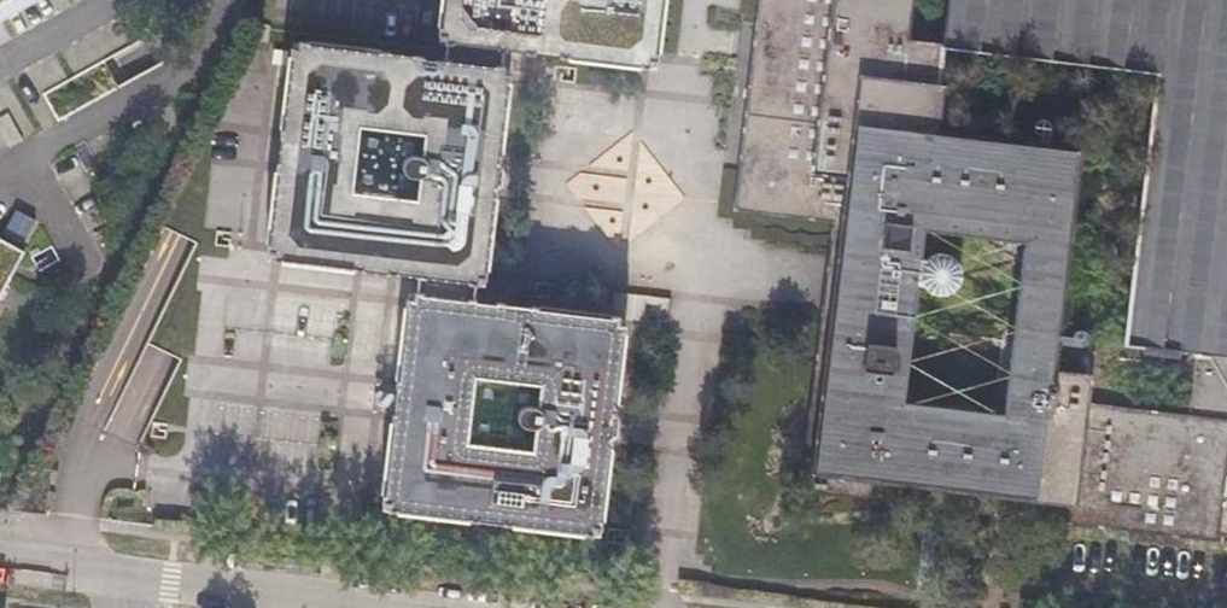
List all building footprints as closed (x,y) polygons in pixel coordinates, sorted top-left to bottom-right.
[(43,0),(0,0),(0,24),(43,0)] [(605,543),(628,335),(479,319),(482,290),(486,291),(510,84),(505,83),(507,56),(661,73),(668,0),(457,0),(451,48),(455,49),(452,77),(378,69),(304,60),(281,268),(427,283),(424,311),(421,310),(397,519),(605,543)] [(736,197),(859,210),(851,264),(843,263),(840,291),(848,292),(840,358),(824,484),(958,497),(981,501),(1226,527),(1226,0),(760,0),(736,197)] [(9,248),(0,243),(0,266),(9,248)]
